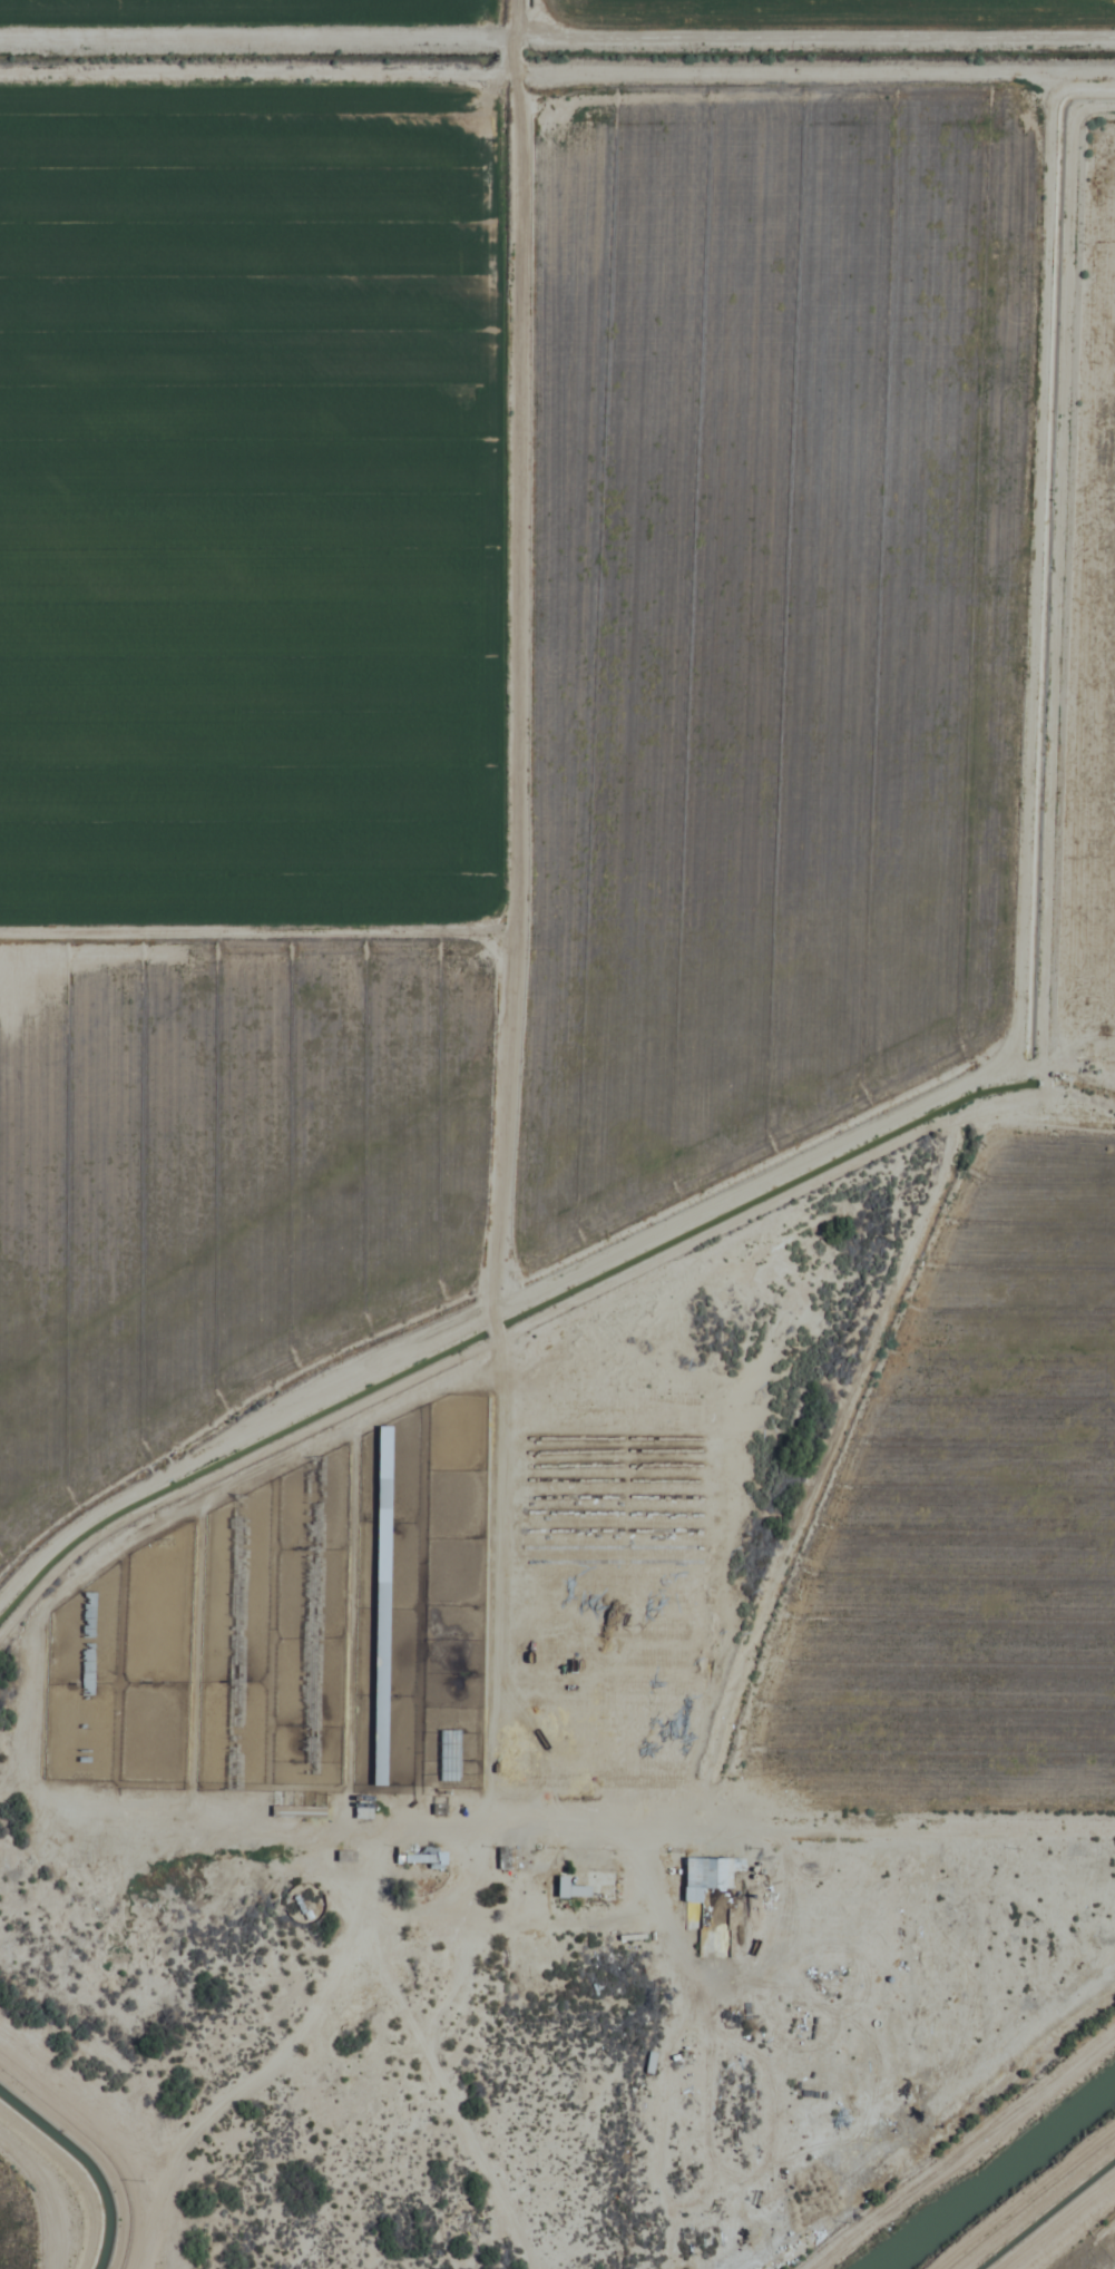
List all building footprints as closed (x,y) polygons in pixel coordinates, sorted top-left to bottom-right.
[(457,1395),(436,1395),(433,1723),(437,1723),(437,1785),(454,1785),(457,1395)] [(389,1426),(374,1425),(370,1786),(385,1786),(389,1426)] [(79,1704),(92,1704),(92,1592),(79,1592),(79,1704)] [(401,1865),(442,1866),(442,1851),(401,1851),(401,1865)] [(698,1903),(698,1888),(727,1888),(727,1874),(741,1874),(741,1858),(682,1857),(681,1903),(698,1903)] [(585,1897),(585,1887),(562,1887),(562,1880),(555,1880),(555,1897),(585,1897)] [(649,2074),(653,2054),(646,2053),(642,2073),(649,2074)]
